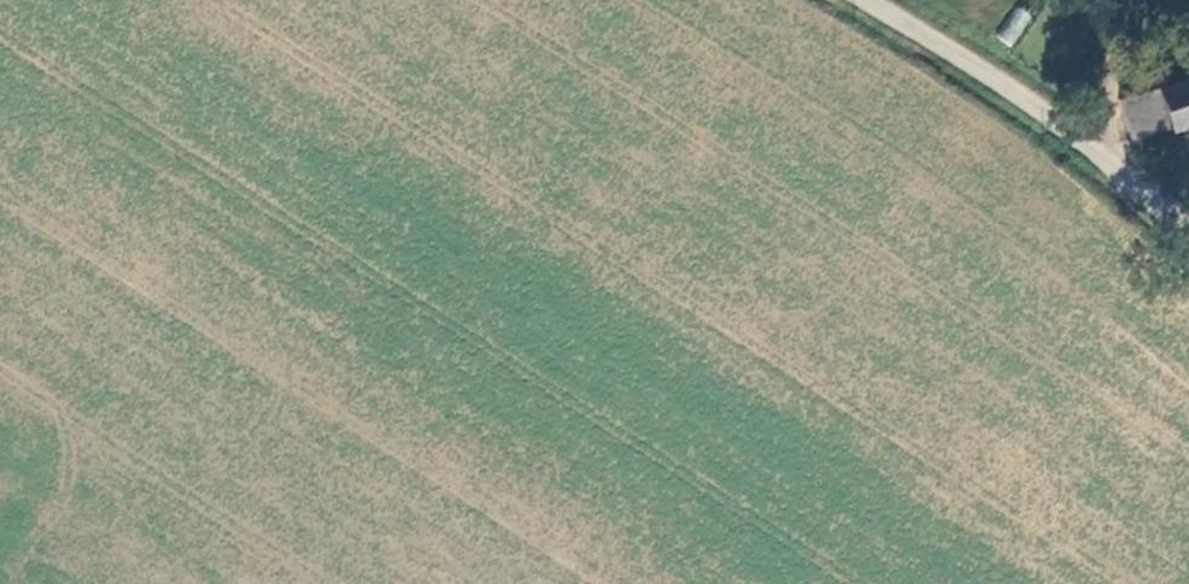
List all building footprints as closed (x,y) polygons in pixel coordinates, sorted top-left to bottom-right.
[(1011,47),(1033,15),(1018,4),(996,36),(1011,47)] [(1163,89),(1174,124),(1175,129),(1188,125),(1188,81),(1163,89)] [(1174,124),(1163,89),(1124,102),(1135,136),(1174,124)]
